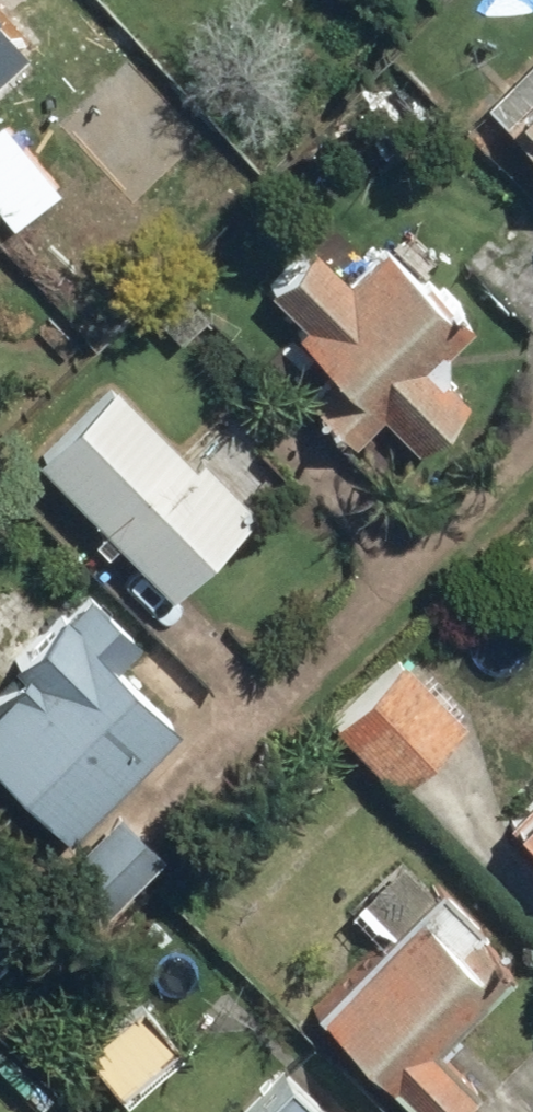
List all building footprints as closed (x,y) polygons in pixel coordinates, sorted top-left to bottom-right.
[(22,55),(0,32),(0,77),(22,55)] [(532,184),(532,64),(474,118),(532,184)] [(444,352),(460,336),(342,213),(281,271),(316,307),(283,339),(340,398),(318,419),(349,450),(383,417),(416,451),(466,403),(447,383),(461,369),(444,352)] [(0,245),(0,252),(38,294),(74,261),(33,215),(0,245)] [(189,478),(95,385),(15,466),(156,605),(244,516),(197,470),(189,478)] [(49,849),(160,742),(99,679),(132,647),(82,594),(19,655),(24,661),(0,684),(0,695),(0,798),(49,849)] [(388,662),(319,726),(385,797),(454,734),(388,662)] [(498,828),(532,864),(532,794),(498,828)] [(152,865),(106,818),(40,883),(86,930),(152,865)] [(421,891),(297,1024),(391,1111),(448,1111),(463,1096),(415,1051),(497,963),(421,891)] [(175,1042),(135,998),(68,1060),(108,1104),(175,1042)] [(271,1069),(233,1111),(319,1111),(271,1069)]
